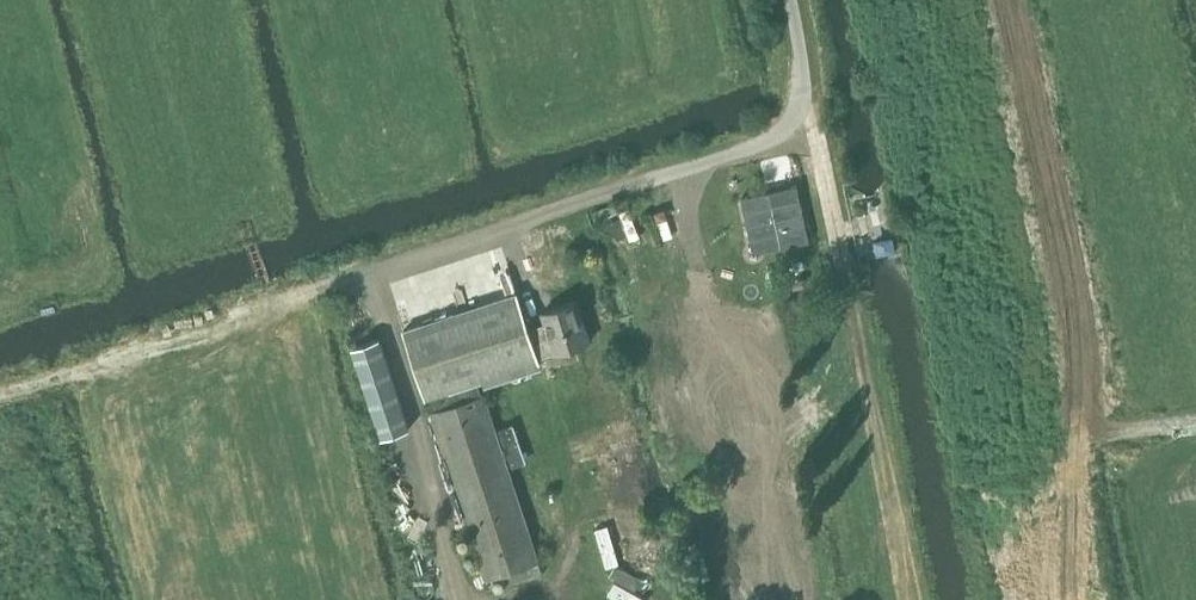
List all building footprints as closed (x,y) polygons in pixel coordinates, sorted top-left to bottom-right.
[(810,241),(798,185),(795,186),(768,192),(746,196),(742,197),(754,253),(810,241)] [(877,241),(874,242),(877,254),(877,256),(896,252),(893,237),(884,240),(877,241)] [(543,574),(539,562),(485,396),(483,397),(478,383),(542,362),(541,358),(557,353),(557,354),(590,343),(577,301),(543,312),(547,324),(531,329),(520,293),(405,331),(427,400),(429,399),(434,412),(432,413),(486,579),(504,574),(508,585),(543,574)] [(382,438),(410,428),(381,337),(352,347),(382,438)]
